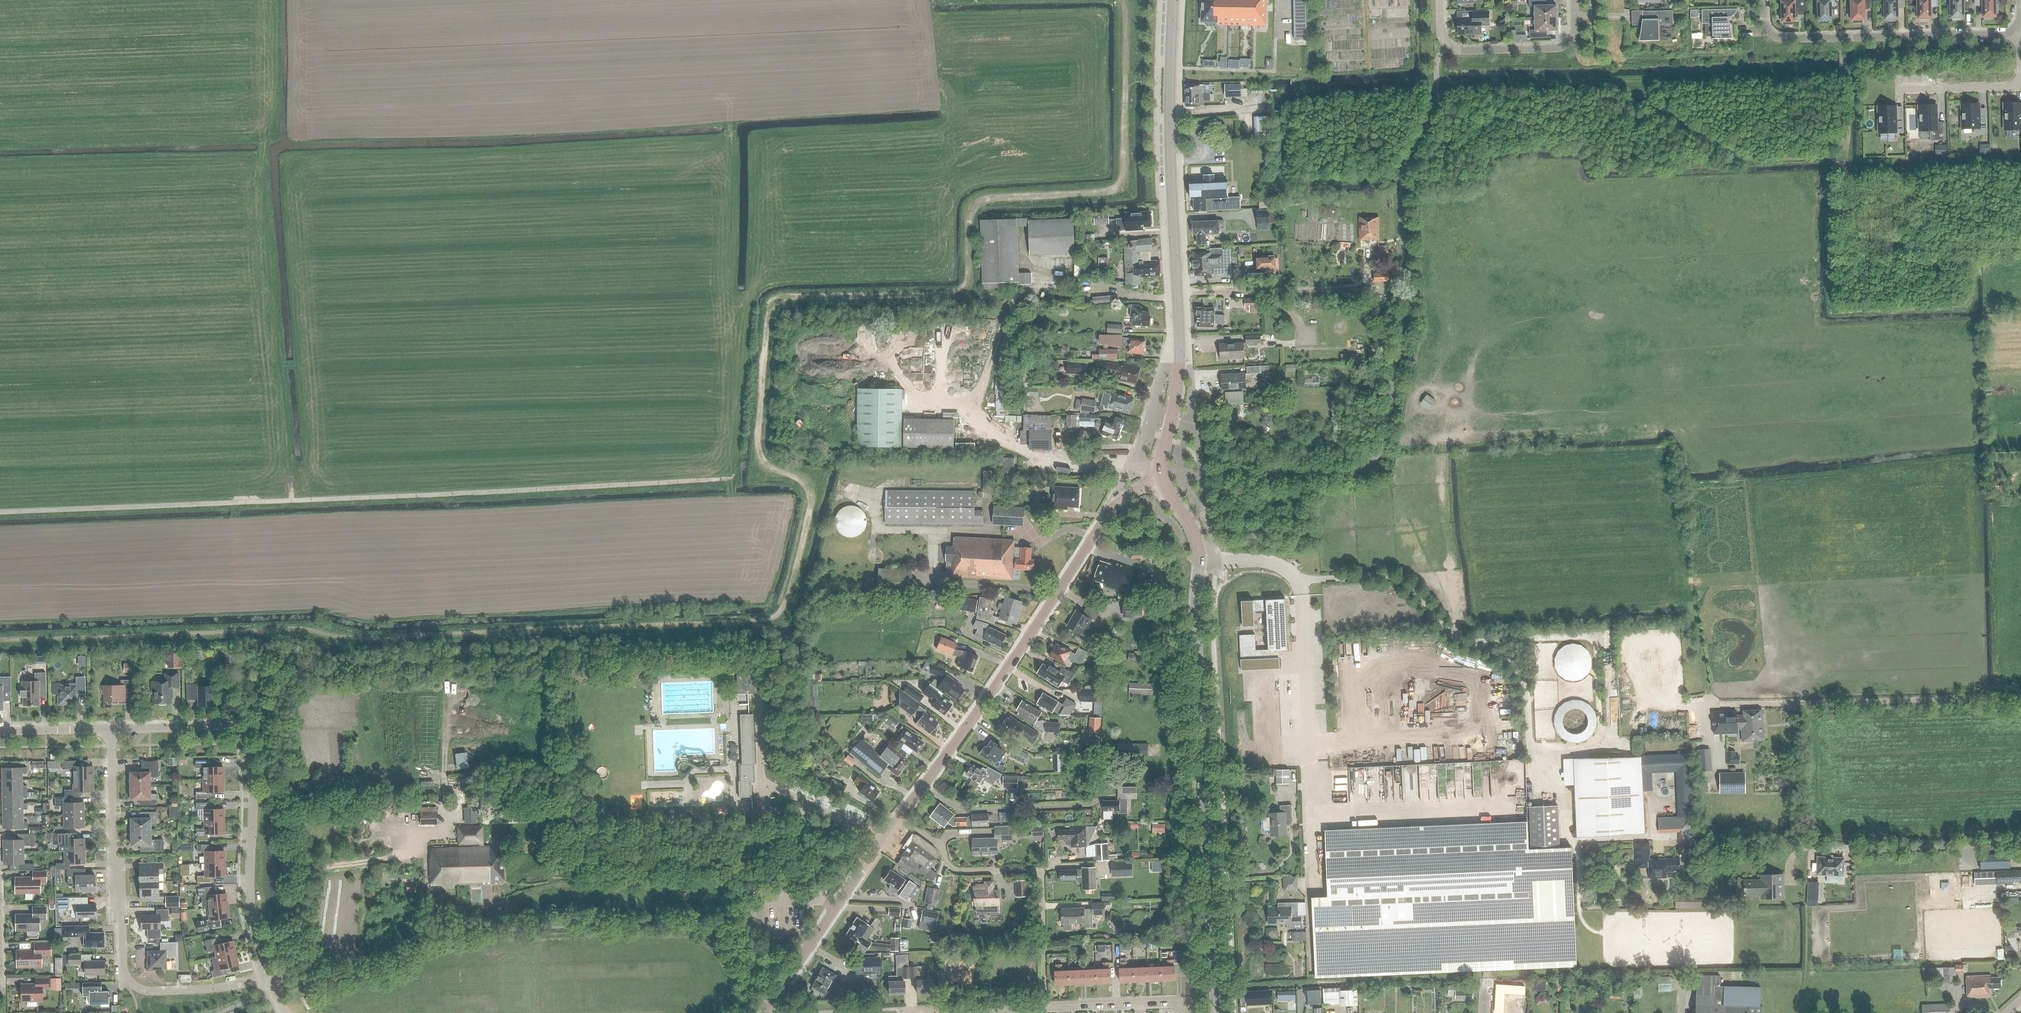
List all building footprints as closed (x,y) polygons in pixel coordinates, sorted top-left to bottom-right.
[(1218,20),(1263,21),(1263,26),(1265,26),(1266,1),(1265,1),(1265,0),(1201,0),(1201,21),(1218,22),(1218,20)] [(1535,18),(1556,17),(1556,5),(1555,5),(1543,5),(1542,0),(1528,0),(1528,6),(1535,6),(1535,18)] [(1781,0),(1781,9),(1779,9),(1779,18),(1781,18),(1782,21),(1784,21),(1784,23),(1792,23),(1792,21),(1795,21),(1794,12),(1807,12),(1806,0),(1782,0),(1781,0)] [(1831,20),(1830,6),(1838,5),(1838,0),(1817,0),(1817,8),(1815,9),(1815,17),(1818,17),(1818,20),(1820,20),(1820,22),(1828,22),(1828,20),(1831,20)] [(1851,20),(1853,19),(1853,22),(1862,22),(1862,19),(1864,19),(1864,5),(1871,5),(1871,0),(1850,0),(1851,8),(1848,8),(1849,16),(1851,16),(1851,20)] [(1884,19),(1886,19),(1886,21),(1895,21),(1895,18),(1897,18),(1897,4),(1904,4),(1904,0),(1884,0),(1884,7),(1882,7),(1882,15),(1884,15),(1884,19)] [(1917,6),(1915,6),(1915,15),(1917,15),(1917,18),(1920,18),(1920,20),(1928,20),(1928,18),(1930,18),(1930,3),(1937,3),(1937,0),(1917,0),(1917,6)] [(1950,17),(1953,17),(1953,19),(1961,19),(1961,17),(1963,17),(1963,3),(1970,2),(1970,0),(1950,0),(1950,5),(1948,6),(1948,14),(1950,14),(1950,17)] [(1982,16),(1985,16),(1985,19),(1993,18),(1993,16),(1995,16),(1995,13),(1998,13),(1997,4),(1995,4),(1995,0),(1975,0),(1975,2),(1982,2),(1982,16)] [(1737,9),(1737,8),(1701,9),(1702,23),(1712,23),(1712,36),(1720,36),(1720,38),(1732,38),(1728,17),(1729,17),(1730,17),(1731,16),(1732,16),(1733,15),(1734,14),(1735,13),(1736,12),(1737,10),(1737,9)] [(1673,24),(1672,10),(1642,11),(1642,19),(1639,40),(1639,41),(1659,40),(1659,24),(1673,24)] [(1472,12),(1472,18),(1458,18),(1458,34),(1481,34),(1481,25),(1489,25),(1488,11),(1472,12)] [(1556,17),(1535,18),(1535,30),(1529,30),(1529,38),(1547,38),(1547,37),(1543,37),(1543,30),(1556,30),(1557,30),(1556,17)] [(1516,30),(1511,30),(1511,42),(1527,42),(1527,35),(1516,35),(1516,30)] [(1225,85),(1225,97),(1241,96),(1241,84),(1225,85)] [(1185,85),(1185,93),(1186,106),(1203,106),(1203,101),(1210,101),(1210,92),(1203,93),(1203,85),(1185,85)] [(2020,102),(2016,103),(2016,101),(2008,101),(2008,103),(2004,103),(2004,130),(2020,130),(2020,131),(2020,115),(2020,102)] [(1979,131),(1987,131),(1986,113),(1979,113),(1979,103),(1974,104),(1974,102),(1966,102),(1966,104),(1961,104),(1962,129),(1979,128),(1979,131)] [(1945,140),(1945,123),(1936,123),(1936,105),(1931,105),(1931,103),(1923,103),(1923,105),(1919,105),(1919,131),(1930,131),(1930,140),(1945,140)] [(1883,106),(1878,106),(1879,133),(1896,133),(1896,132),(1903,132),(1903,116),(1896,117),(1895,106),(1891,106),(1891,104),(1883,104),(1883,106)] [(1253,117),(1254,136),(1270,136),(1269,116),(1253,117)] [(1989,144),(1980,144),(1980,153),(1989,153),(1989,144)] [(1190,182),(1190,200),(1193,199),(1194,211),(1240,209),(1239,197),(1228,198),(1227,191),(1229,191),(1229,186),(1227,186),(1227,180),(1214,180),(1213,175),(1203,176),(1204,181),(1190,182)] [(1269,230),(1268,210),(1256,211),(1257,231),(1269,230)] [(1108,212),(1094,213),(1095,223),(1109,222),(1108,212)] [(1142,226),(1151,226),(1151,224),(1152,224),(1152,216),(1150,217),(1150,212),(1138,213),(1126,214),(1126,218),(1116,219),(1117,230),(1126,229),(1126,230),(1143,229),(1142,226)] [(1379,240),(1378,217),(1359,217),(1359,240),(1379,240)] [(1017,219),(980,220),(982,289),(1020,287),(1019,284),(1031,283),(1030,273),(1019,273),(1017,219)] [(1073,219),(1028,220),(1029,255),(1074,253),(1073,219)] [(1192,222),(1192,235),(1197,235),(1197,245),(1206,244),(1206,234),(1219,234),(1218,220),(1192,222)] [(1095,241),(1094,234),(1079,235),(1079,242),(1095,241)] [(1124,259),(1140,259),(1140,252),(1152,252),(1151,239),(1124,242),(1124,259)] [(1217,268),(1217,266),(1217,263),(1222,263),(1221,247),(1210,248),(1210,252),(1193,253),(1194,262),(1193,262),(1193,267),(1194,267),(1195,276),(1211,275),(1211,273),(1213,273),(1214,273),(1215,272),(1215,271),(1216,270),(1217,269),(1217,268)] [(1108,269),(1108,257),(1098,258),(1098,270),(1108,269)] [(1257,258),(1257,269),(1263,268),(1263,274),(1276,274),(1275,258),(1257,258)] [(1150,276),(1152,276),(1161,276),(1160,260),(1152,261),(1140,262),(1140,259),(1124,259),(1126,285),(1132,284),(1132,289),(1138,288),(1138,278),(1150,277),(1150,276)] [(1373,274),(1374,282),(1388,281),(1387,273),(1373,274)] [(1116,302),(1115,295),(1093,297),(1093,300),(1087,301),(1088,305),(1093,304),(1116,302)] [(1261,313),(1261,308),(1264,308),(1263,298),(1246,299),(1246,308),(1250,308),(1250,313),(1261,313)] [(1133,316),(1133,324),(1135,324),(1136,325),(1139,325),(1140,324),(1149,325),(1149,324),(1150,324),(1151,318),(1150,318),(1150,317),(1149,317),(1149,312),(1143,312),(1143,308),(1139,308),(1140,306),(1129,305),(1129,307),(1131,307),(1131,316),(1133,316)] [(1198,315),(1197,326),(1214,327),(1214,323),(1224,323),(1224,315),(1215,315),(1215,308),(1208,307),(1202,307),(1198,307),(1198,308),(1196,309),(1196,314),(1198,315)] [(1107,333),(1121,333),(1121,325),(1107,325),(1107,333)] [(1100,335),(1100,342),(1120,346),(1120,344),(1129,345),(1128,351),(1129,352),(1130,353),(1132,353),(1134,352),(1143,354),(1143,352),(1144,351),(1145,348),(1144,346),(1145,341),(1130,338),(1121,337),(1122,335),(1100,335)] [(1243,342),(1220,343),(1220,358),(1244,357),(1243,342)] [(1118,358),(1117,348),(1099,349),(1099,354),(1099,358),(1118,358)] [(1088,363),(1067,361),(1066,373),(1087,375),(1088,363)] [(1136,383),(1139,374),(1140,374),(1140,371),(1140,370),(1140,367),(1123,363),(1122,365),(1109,362),(1096,362),(1094,369),(1120,376),(1119,380),(1125,381),(1126,380),(1136,383)] [(1246,366),(1247,373),(1270,372),(1270,365),(1246,366)] [(1245,389),(1245,373),(1221,375),(1222,391),(1226,390),(1227,399),(1242,399),(1241,390),(1245,389)] [(902,388),(858,388),(857,446),(901,446),(902,388)] [(1421,400),(1430,405),(1435,395),(1427,391),(1421,400)] [(1105,392),(1102,404),(1110,406),(1109,407),(1129,413),(1133,397),(1113,392),(1113,394),(1105,392)] [(1095,413),(1097,403),(1083,400),(1081,410),(1095,413)] [(1080,421),(1097,422),(1095,427),(1103,430),(1101,434),(1117,440),(1117,439),(1119,439),(1120,435),(1119,433),(1120,432),(1119,431),(1124,420),(1116,418),(1113,424),(1098,419),(1098,414),(1080,414),(1080,421)] [(1051,449),(1052,416),(1024,415),(1024,430),(1030,430),(1030,449),(1051,449)] [(1077,427),(1077,415),(1068,415),(1067,427),(1077,427)] [(954,447),(954,419),(904,418),(904,446),(954,447)] [(1080,430),(1078,434),(1078,437),(1082,440),(1086,439),(1088,436),(1087,432),(1084,430),(1080,430)] [(1015,458),(1002,457),(1001,478),(1014,478),(1015,458)] [(1078,507),(1079,488),(1053,486),(1052,508),(1068,509),(1069,506),(1078,507)] [(983,523),(983,511),(974,510),(975,491),(885,490),(885,522),(983,523)] [(865,527),(866,524),(866,521),(866,518),(865,515),(863,513),(861,510),(859,508),(856,507),(853,506),(850,505),(847,506),(844,507),(841,508),(839,510),(837,512),(836,515),(835,518),(834,521),(835,524),(835,527),(837,530),(839,532),(841,534),(844,536),(847,537),(850,537),(853,537),(856,536),(859,534),(861,533),(863,530),(865,527)] [(1023,526),(1024,508),(994,505),(993,523),(1023,526)] [(1034,570),(1034,560),(1031,560),(1031,548),(1014,547),(1015,540),(954,536),(954,545),(947,545),(946,560),(947,561),(946,572),(951,572),(951,575),(1012,579),(1013,568),(1034,570)] [(1145,559),(1145,551),(1129,552),(1130,558),(1140,558),(1140,560),(1145,559)] [(1130,595),(1132,587),(1133,587),(1139,571),(1112,562),(1111,564),(1100,561),(1094,580),(1105,583),(1104,587),(1130,595)] [(1166,583),(1152,584),(1150,584),(1150,594),(1167,593),(1166,583)] [(977,618),(993,623),(995,616),(992,615),(994,610),(991,610),(993,598),(980,596),(977,618)] [(978,600),(964,597),(962,608),(976,611),(978,600)] [(1016,623),(1023,602),(1007,597),(1005,604),(1000,602),(998,608),(1003,609),(1000,618),(1016,623)] [(947,598),(938,599),(938,607),(947,607),(947,598)] [(1241,601),(1242,627),(1254,626),(1254,611),(1262,611),(1264,650),(1256,650),(1255,634),(1239,635),(1241,670),(1242,670),(1242,668),(1279,667),(1279,669),(1280,669),(1279,657),(1277,658),(1277,650),(1283,649),(1280,599),(1241,601)] [(1143,603),(1143,601),(1123,601),(1123,617),(1143,617),(1143,616),(1150,616),(1150,603),(1143,603)] [(1085,637),(1091,627),(1090,626),(1093,620),(1095,621),(1100,612),(1088,605),(1082,614),(1076,610),(1067,626),(1085,637)] [(984,639),(1000,647),(1006,635),(990,627),(989,628),(987,627),(989,624),(976,620),(973,626),(978,628),(975,635),(982,639),(983,637),(985,638),(984,639)] [(972,671),(978,656),(966,651),(966,652),(962,651),(953,650),(956,643),(941,637),(940,639),(932,636),(930,643),(938,646),(937,648),(961,657),(957,666),(972,671)] [(1558,674),(1590,674),(1590,640),(1558,640),(1558,674)] [(1067,658),(1081,665),(1087,652),(1078,647),(1076,654),(1069,651),(1069,649),(1067,648),(1065,648),(1057,645),(1055,648),(1054,648),(1053,649),(1052,649),(1050,653),(1050,655),(1050,656),(1064,663),(1067,658)] [(1126,657),(1126,648),(1112,648),(1112,657),(1126,657)] [(194,659),(202,658),(202,655),(209,655),(209,650),(202,650),(194,650),(194,659)] [(167,652),(168,668),(182,668),(182,652),(167,652)] [(1137,653),(1128,653),(1128,661),(1136,661),(1137,653)] [(135,672),(134,654),(129,654),(129,663),(123,663),(123,672),(135,672)] [(34,656),(34,664),(37,664),(48,663),(48,655),(37,656),(34,656)] [(78,656),(78,666),(86,666),(86,656),(78,656)] [(941,678),(945,669),(926,661),(922,670),(929,673),(929,672),(941,678)] [(1068,684),(1074,674),(1062,667),(1059,671),(1050,666),(1049,668),(1042,664),(1037,673),(1051,681),(1050,683),(1058,688),(1062,681),(1068,684)] [(813,670),(807,670),(807,680),(821,680),(821,674),(813,674),(813,670)] [(23,697),(23,705),(39,705),(39,691),(46,691),(45,672),(34,673),(35,681),(22,681),(22,690),(20,690),(20,697),(23,697)] [(172,688),(173,688),(179,688),(178,673),(164,673),(165,681),(151,682),(151,692),(153,692),(153,703),(170,702),(170,697),(172,697),(172,694),(170,694),(170,686),(171,686),(171,687),(172,687),(172,688)] [(3,710),(2,691),(10,691),(10,677),(0,677),(0,682),(0,710),(3,710)] [(941,681),(934,678),(930,683),(943,693),(944,691),(956,700),(964,689),(958,685),(959,684),(953,680),(951,682),(944,677),(941,681)] [(57,696),(57,705),(66,704),(66,703),(77,703),(77,692),(84,692),(83,678),(76,678),(76,683),(66,684),(66,685),(59,685),(59,683),(52,683),(52,694),(59,694),(59,696),(57,696)] [(120,680),(120,685),(99,685),(99,686),(100,686),(101,695),(104,694),(104,701),(100,701),(111,701),(111,704),(118,703),(118,701),(125,701),(125,694),(132,694),(131,680),(120,680)] [(1129,682),(1129,694),(1165,696),(1166,684),(1129,682)] [(198,706),(213,706),(213,686),(198,686),(198,684),(186,684),(186,700),(194,700),(194,698),(198,698),(198,706)] [(907,685),(903,691),(918,702),(923,696),(907,685)] [(943,714),(951,704),(929,688),(926,686),(922,691),(935,701),(931,705),(943,714)] [(911,715),(913,713),(919,718),(915,723),(920,727),(921,726),(929,733),(938,722),(924,712),(926,711),(918,705),(920,704),(899,688),(899,706),(911,715)] [(1079,701),(1094,701),(1098,701),(1098,689),(1079,689),(1079,701)] [(1060,715),(1061,714),(1069,714),(1076,704),(1066,698),(1063,704),(1059,702),(1058,702),(1043,693),(1037,703),(1052,712),(1053,711),(1060,715)] [(1038,721),(1037,720),(1041,712),(1022,701),(1017,710),(1019,712),(1018,714),(1034,724),(1033,725),(1043,731),(1059,732),(1060,723),(1046,722),(1043,720),(1038,721)] [(1277,701),(1253,702),(1254,727),(1279,725),(1277,701)] [(753,765),(751,708),(738,708),(739,765),(738,765),(738,797),(751,797),(751,782),(753,782),(753,765)] [(1764,738),(1762,711),(1743,712),(1743,716),(1736,716),(1736,713),(1711,714),(1713,737),(1738,735),(1737,731),(1741,731),(1741,742),(1754,741),(1754,738),(1764,738)] [(895,727),(898,722),(888,715),(885,719),(895,727)] [(1032,743),(1038,734),(1026,725),(1025,726),(1010,716),(1008,718),(1007,717),(1002,725),(1018,737),(1020,733),(1028,738),(1026,739),(1032,743)] [(1100,733),(1101,718),(1091,717),(1090,732),(1100,733)] [(1516,721),(1502,722),(1502,738),(1516,738),(1516,721)] [(916,752),(923,742),(917,738),(918,736),(913,732),(912,734),(910,733),(911,732),(904,727),(904,728),(902,726),(898,731),(900,733),(896,739),(902,744),(904,743),(916,752)] [(1054,733),(1044,732),(1043,740),(1054,741),(1054,733)] [(1099,740),(1091,739),(1090,749),(1099,750),(1099,740)] [(897,775),(908,762),(897,753),(898,752),(888,744),(879,756),(860,740),(850,753),(878,776),(886,766),(897,775)] [(997,766),(1003,758),(1001,758),(1006,751),(1000,747),(991,740),(986,747),(985,746),(980,754),(997,766)] [(1118,756),(1148,756),(1148,744),(1118,744),(1118,756)] [(457,764),(469,764),(468,747),(457,747),(457,764)] [(1025,763),(1029,755),(1014,747),(1010,755),(1025,763)] [(1712,770),(1710,748),(1696,750),(1698,772),(1712,770)] [(1694,840),(1691,755),(1573,757),(1577,837),(1644,834),(1642,791),(1652,790),(1652,772),(1676,771),(1678,817),(1658,817),(1658,829),(1681,829),(1681,841),(1694,840)] [(177,765),(177,757),(168,757),(168,765),(177,765)] [(1071,758),(1065,761),(1068,768),(1074,766),(1071,758)] [(130,772),(130,786),(150,785),(150,777),(158,776),(158,761),(159,760),(157,760),(154,761),(151,761),(149,761),(147,761),(145,761),(143,761),(140,760),(140,761),(141,761),(141,772),(130,772)] [(73,769),(73,779),(93,778),(93,766),(78,766),(78,761),(62,761),(62,769),(73,769)] [(195,761),(195,767),(203,767),(203,779),(223,779),(223,767),(209,767),(209,761),(195,761)] [(980,769),(974,765),(973,768),(971,767),(970,768),(968,769),(966,772),(967,772),(967,774),(967,775),(972,778),(973,779),(969,785),(976,789),(979,782),(980,783),(980,782),(981,783),(983,779),(993,784),(995,780),(996,780),(997,779),(999,780),(1002,774),(988,767),(986,770),(983,768),(980,769)] [(2,780),(22,780),(22,773),(27,773),(26,767),(2,768),(2,780)] [(1277,784),(1289,783),(1288,769),(1276,770),(1277,784)] [(871,801),(878,791),(866,782),(867,781),(859,774),(853,781),(862,788),(860,792),(871,801)] [(1743,777),(1719,777),(1719,795),(1744,795),(1743,777)] [(79,797),(78,791),(93,791),(93,778),(73,779),(73,789),(64,789),(64,797),(68,797),(79,797)] [(1017,779),(1004,778),(1003,787),(1017,787),(1017,779)] [(210,798),(209,792),(223,791),(223,779),(203,779),(203,791),(195,792),(196,798),(210,798)] [(846,786),(832,779),(829,785),(842,792),(846,786)] [(22,780),(2,780),(2,792),(27,792),(27,786),(22,786),(22,780)] [(156,805),(156,798),(156,794),(150,794),(150,785),(130,786),(130,799),(141,799),(141,805),(156,805)] [(23,804),(23,803),(23,798),(27,797),(27,792),(2,792),(2,804),(23,804)] [(1127,813),(1127,798),(1121,798),(1121,796),(1118,796),(1118,800),(1104,800),(1103,810),(1113,810),(1113,813),(1127,813)] [(64,806),(64,815),(84,815),(83,802),(68,803),(68,797),(64,797),(54,797),(55,806),(64,806)] [(23,803),(23,804),(2,804),(2,816),(23,816),(23,809),(27,809),(27,803),(23,803)] [(210,809),(210,803),(196,803),(196,809),(198,809),(198,821),(204,821),(224,821),(224,809),(210,809)] [(972,817),(957,818),(955,815),(940,804),(931,816),(943,826),(944,825),(967,825),(968,827),(988,826),(987,813),(972,814),(972,817)] [(1271,835),(1286,834),(1286,823),(1292,823),(1291,804),(1280,805),(1280,811),(1270,811),(1271,816),(1263,816),(1264,827),(1271,827),(1271,835)] [(1558,805),(1529,806),(1531,847),(1559,846),(1558,805)] [(437,823),(436,806),(421,807),(421,824),(437,823)] [(467,807),(468,823),(477,823),(476,807),(467,807)] [(131,832),(151,831),(150,823),(156,823),(156,812),(141,812),(141,818),(130,818),(131,832)] [(53,826),(53,833),(69,833),(69,827),(84,827),(84,815),(64,815),(64,826),(53,826)] [(23,816),(2,816),(3,828),(27,828),(27,822),(23,822),(23,816)] [(210,840),(210,834),(224,833),(224,821),(204,821),(204,828),(196,829),(196,840),(210,840)] [(1576,963),(1571,847),(1529,849),(1527,822),(1325,830),(1327,896),(1311,896),(1314,974),(1576,963)] [(1165,824),(1152,824),(1152,831),(1165,832),(1165,824)] [(483,843),(482,825),(458,826),(459,844),(483,843)] [(1096,826),(1077,826),(1077,829),(1058,830),(1058,839),(1065,839),(1065,843),(1067,845),(1071,845),(1071,846),(1087,846),(1086,838),(1091,838),(1092,839),(1097,825),(1096,826)] [(1044,826),(1032,826),(1032,836),(1044,836),(1044,826)] [(997,854),(997,839),(1013,839),(1013,828),(995,828),(996,838),(973,839),(973,855),(983,855),(983,854),(997,854)] [(163,851),(163,840),(151,840),(151,831),(131,832),(131,845),(143,845),(143,851),(163,851)] [(17,834),(17,839),(3,839),(3,852),(24,851),(23,845),(34,845),(34,833),(17,834)] [(69,839),(69,833),(53,833),(53,845),(59,844),(59,851),(64,851),(84,851),(84,838),(69,839)] [(923,876),(931,882),(937,873),(930,867),(936,859),(935,858),(939,852),(935,847),(930,843),(917,834),(912,834),(911,842),(909,844),(910,845),(909,849),(906,849),(901,856),(897,864),(910,873),(913,870),(924,874),(923,876)] [(1666,877),(1665,872),(1673,872),(1673,871),(1679,870),(1679,858),(1650,859),(1649,855),(1650,855),(1650,842),(1635,843),(1636,868),(1648,867),(1648,878),(1666,877)] [(1097,860),(1109,859),(1108,843),(1096,844),(1097,860)] [(196,845),(196,851),(204,851),(205,863),(224,863),(224,851),(210,851),(210,845),(196,845)] [(460,847),(461,884),(500,883),(500,880),(504,880),(503,845),(460,847)] [(461,884),(460,847),(431,848),(431,856),(430,857),(431,885),(461,884)] [(34,869),(34,863),(24,863),(24,851),(3,852),(3,864),(19,864),(19,870),(34,869)] [(84,863),(84,851),(64,851),(65,863),(56,863),(56,869),(70,869),(70,863),(84,863)] [(1994,855),(1995,869),(2020,867),(2020,853),(1994,855)] [(1817,855),(1816,873),(1843,873),(1843,856),(1817,855)] [(1124,862),(1124,861),(1109,862),(1110,877),(1125,876),(1125,874),(1133,874),(1132,862),(1124,862)] [(1164,861),(1152,861),(1152,872),(1164,871),(1164,861)] [(163,873),(163,870),(163,863),(139,863),(139,881),(158,881),(165,881),(165,880),(165,873),(163,873)] [(224,863),(205,863),(205,875),(197,876),(197,882),(211,882),(211,876),(225,875),(224,863)] [(1083,889),(1096,889),(1096,868),(1082,868),(1082,869),(1059,870),(1060,880),(1077,880),(1077,881),(1079,881),(1080,882),(1081,884),(1081,885),(1083,885),(1083,889)] [(95,875),(80,875),(80,869),(67,869),(68,885),(76,885),(76,892),(95,891),(95,875)] [(899,895),(906,900),(916,886),(908,880),(907,882),(890,870),(883,880),(890,884),(889,888),(889,890),(890,891),(892,892),(894,892),(896,890),(898,888),(901,891),(899,895)] [(33,878),(18,878),(18,892),(40,892),(40,881),(46,881),(46,871),(33,871),(33,878)] [(1995,873),(1995,883),(2020,882),(2020,871),(1995,873)] [(1298,887),(1298,873),(1284,874),(1285,888),(1298,887)] [(1736,895),(1760,894),(1760,899),(1784,898),(1783,873),(1760,874),(1760,879),(1744,879),(1737,877),(1736,895)] [(1816,898),(1817,880),(1808,880),(1807,898),(1816,898)] [(158,881),(139,881),(139,882),(140,882),(140,900),(163,899),(163,892),(159,892),(158,881)] [(993,881),(985,881),(985,884),(976,884),(976,891),(975,891),(976,905),(985,905),(988,910),(998,905),(999,905),(999,890),(995,890),(994,884),(993,884),(993,881)] [(1027,897),(1027,881),(1015,881),(1016,897),(1027,897)] [(227,905),(226,893),(212,895),(211,887),(197,888),(198,897),(201,896),(202,908),(208,908),(227,905)] [(928,887),(924,902),(936,905),(940,889),(928,887)] [(179,896),(167,896),(167,907),(179,907),(179,896)] [(95,920),(95,904),(82,904),(82,897),(57,898),(57,908),(68,908),(68,910),(76,910),(76,918),(83,917),(83,920),(95,920)] [(1279,907),(1267,907),(1267,922),(1285,922),(1285,926),(1300,926),(1300,915),(1304,915),(1304,901),(1279,902),(1279,907)] [(1093,926),(1092,915),(1105,915),(1104,903),(1091,903),(1091,909),(1084,909),(1084,908),(1062,909),(1062,923),(1063,923),(1063,928),(1065,930),(1070,929),(1071,928),(1071,923),(1081,922),(1081,927),(1093,926)] [(229,918),(227,905),(208,908),(209,920),(196,921),(197,932),(208,930),(208,928),(221,927),(220,919),(229,918)] [(18,930),(39,929),(39,919),(46,919),(46,907),(33,908),(33,915),(18,915),(18,930)] [(888,915),(899,916),(900,908),(888,907),(888,915)] [(168,921),(168,909),(156,909),(156,915),(140,915),(140,928),(147,928),(147,938),(161,938),(160,928),(160,921),(168,921)] [(918,929),(935,932),(937,923),(936,923),(938,912),(922,909),(918,929)] [(173,929),(182,929),(182,917),(173,917),(173,929)] [(871,941),(867,939),(871,934),(866,931),(869,925),(856,917),(846,935),(858,943),(859,941),(867,946),(871,941)] [(904,918),(902,927),(910,929),(912,920),(904,918)] [(62,936),(84,936),(84,947),(104,947),(104,933),(89,933),(89,926),(62,926),(62,936)] [(2018,927),(2006,928),(2006,929),(2003,929),(2004,936),(2006,936),(2007,938),(2019,937),(2018,934),(2020,934),(2020,927),(2018,927)] [(1307,940),(1306,932),(1291,932),(1292,941),(1307,940)] [(216,957),(235,953),(233,941),(219,944),(218,937),(204,941),(207,952),(214,950),(216,957)] [(176,942),(160,942),(160,950),(147,951),(147,962),(146,962),(146,971),(155,971),(155,969),(166,969),(166,955),(176,955),(176,942)] [(19,966),(41,966),(41,955),(50,955),(50,943),(35,943),(35,951),(19,951),(19,966)] [(899,957),(908,958),(909,950),(900,949),(899,957)] [(211,958),(214,970),(211,971),(212,977),(226,974),(225,968),(238,965),(235,953),(216,957),(211,958)] [(68,964),(81,964),(80,955),(68,955),(68,964)] [(879,957),(855,958),(855,974),(880,973),(879,957)] [(1167,966),(1162,966),(1162,981),(1175,980),(1175,965),(1173,966),(1173,959),(1167,959),(1167,966)] [(85,974),(104,974),(104,961),(85,961),(85,974)] [(1103,969),(1097,969),(1097,983),(1111,983),(1110,968),(1109,968),(1109,962),(1103,962),(1103,969)] [(1135,982),(1134,967),(1127,968),(1127,962),(1121,962),(1121,968),(1120,968),(1120,982),(1135,982)] [(1943,967),(1944,977),(1944,981),(1956,981),(1956,971),(1963,970),(1963,964),(1953,964),(1953,966),(1943,967)] [(1056,985),(1070,984),(1070,970),(1062,970),(1062,965),(1056,965),(1056,970),(1055,970),(1056,985)] [(911,967),(909,967),(910,978),(916,978),(917,980),(916,980),(916,993),(932,992),(931,979),(922,980),(922,966),(917,966),(911,967)] [(1162,966),(1148,967),(1148,981),(1162,981),(1162,966)] [(827,995),(834,983),(836,984),(840,978),(838,977),(838,976),(822,967),(812,987),(827,995)] [(909,967),(896,967),(896,975),(888,976),(888,981),(889,994),(904,993),(903,981),(902,978),(910,978),(909,967)] [(1148,981),(1148,967),(1134,967),(1135,982),(1148,981)] [(1930,978),(1944,977),(1943,967),(1929,968),(1930,978)] [(1083,969),(1070,970),(1070,984),(1084,984),(1083,969)] [(1097,969),(1083,969),(1084,984),(1097,983),(1097,969)] [(1697,977),(1696,1012),(1763,1012),(1763,1005),(1761,1005),(1761,986),(1720,985),(1721,975),(1697,975),(1697,977)] [(1989,996),(1988,987),(2000,987),(2000,977),(1991,977),(1991,975),(1966,976),(1967,997),(1989,996)] [(1671,991),(1671,976),(1657,977),(1658,992),(1671,991)] [(35,984),(21,985),(21,1002),(27,1002),(27,1007),(37,1007),(37,1002),(42,1002),(42,988),(48,988),(48,978),(35,978),(35,984)] [(61,991),(61,978),(50,978),(50,991),(61,991)] [(79,983),(65,983),(65,993),(79,993),(79,983)] [(100,1007),(109,1006),(109,991),(101,991),(101,983),(82,983),(82,996),(89,996),(89,1004),(100,1004),(100,1007)] [(1468,986),(1449,985),(1448,995),(1455,996),(1455,999),(1468,1000),(1468,986)] [(1504,993),(1524,994),(1524,986),(1496,985),(1495,1012),(1503,1012),(1504,993)] [(1623,996),(1622,985),(1611,986),(1612,996),(1623,996)] [(1320,989),(1305,989),(1306,996),(1307,996),(1307,997),(1321,996),(1320,989)] [(1324,1006),(1357,1004),(1356,989),(1323,990),(1324,1006)] [(1246,992),(1247,1004),(1271,1003),(1270,991),(1246,992)] [(1287,1000),(1295,1000),(1295,991),(1287,991),(1287,1000)] [(168,998),(155,999),(156,1009),(169,1008),(168,998)] [(1950,1003),(1921,1005),(1922,1012),(1950,1012),(1950,1003)]
